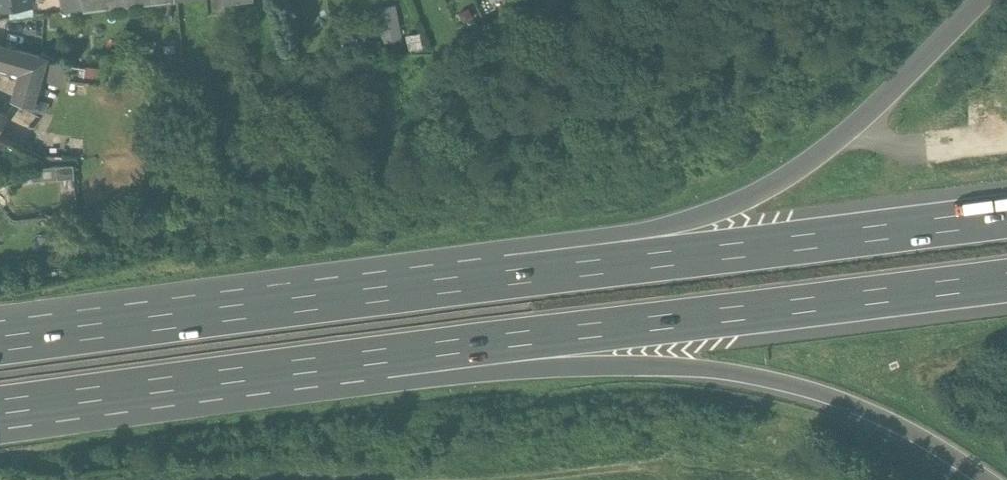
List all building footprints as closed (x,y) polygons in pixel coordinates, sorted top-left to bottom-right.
[(62,14),(85,11),(83,0),(60,0),(62,14)] [(85,11),(174,0),(83,0),(85,11)] [(384,44),(404,42),(399,6),(380,8),(384,44)] [(0,47),(0,70),(18,75),(11,100),(13,105),(41,120),(42,118),(31,112),(33,106),(34,105),(41,80),(47,60),(0,47)] [(68,66),(47,60),(41,80),(65,88),(67,83),(67,82),(66,82),(67,71),(68,66)] [(85,71),(67,71),(66,82),(67,82),(67,83),(84,86),(85,71)] [(57,107),(34,105),(33,106),(31,112),(42,118),(41,120),(51,119),(53,120),(57,109),(57,107)] [(3,162),(12,150),(0,143),(0,161),(3,162)]
